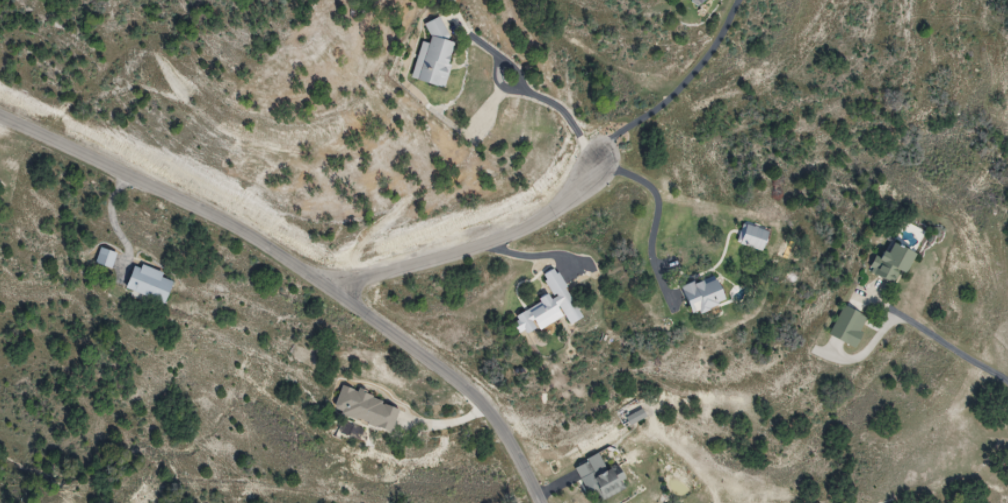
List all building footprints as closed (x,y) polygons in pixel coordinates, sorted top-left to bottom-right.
[(697,9),(708,0),(689,0),(697,9)] [(446,88),(457,41),(445,38),(449,23),(433,19),(427,42),(423,41),(413,79),(446,88)] [(763,253),(770,233),(745,224),(738,243),(763,253)] [(909,274),(919,252),(893,241),(886,258),(878,255),(870,273),(898,284),(903,272),(909,274)] [(119,254),(102,248),(96,263),(112,270),(119,254)] [(164,274),(136,264),(127,290),(166,304),(174,282),(163,278),(164,274)] [(695,316),(728,301),(715,274),(683,288),(695,316)] [(402,406),(342,388),(334,413),(395,431),(402,406)] [(629,489),(618,464),(596,474),(591,462),(577,469),(582,481),(590,478),(600,502),(629,489)]
